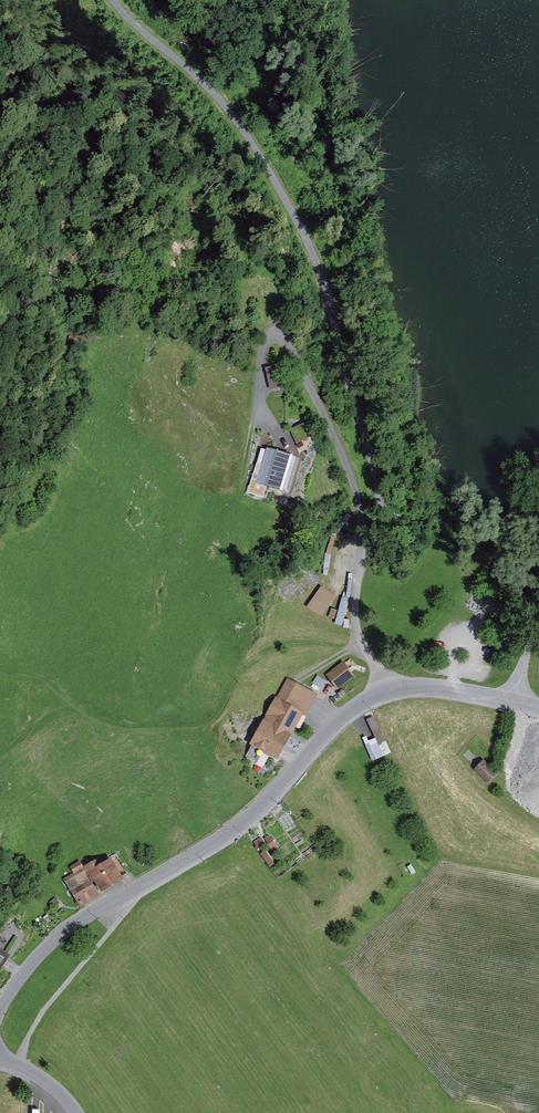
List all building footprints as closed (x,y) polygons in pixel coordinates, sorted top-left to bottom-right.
[(278,367),(267,369),(272,389),(283,386),(278,367)] [(309,437),(303,424),(291,430),(297,443),(309,437)] [(297,453),(270,445),(260,477),(287,485),(297,453)] [(323,611),(337,589),(322,580),(308,601),(323,611)] [(355,674),(344,663),(330,675),(341,687),(355,674)] [(320,695),(296,679),(251,749),(275,764),(320,695)] [(378,734),(367,738),(374,754),(392,747),(382,722),(374,725),(378,734)] [(475,770),(489,783),(499,773),(485,759),(475,770)] [(126,878),(113,856),(69,883),(83,905),(126,878)] [(0,950),(0,974),(11,958),(0,950)]
